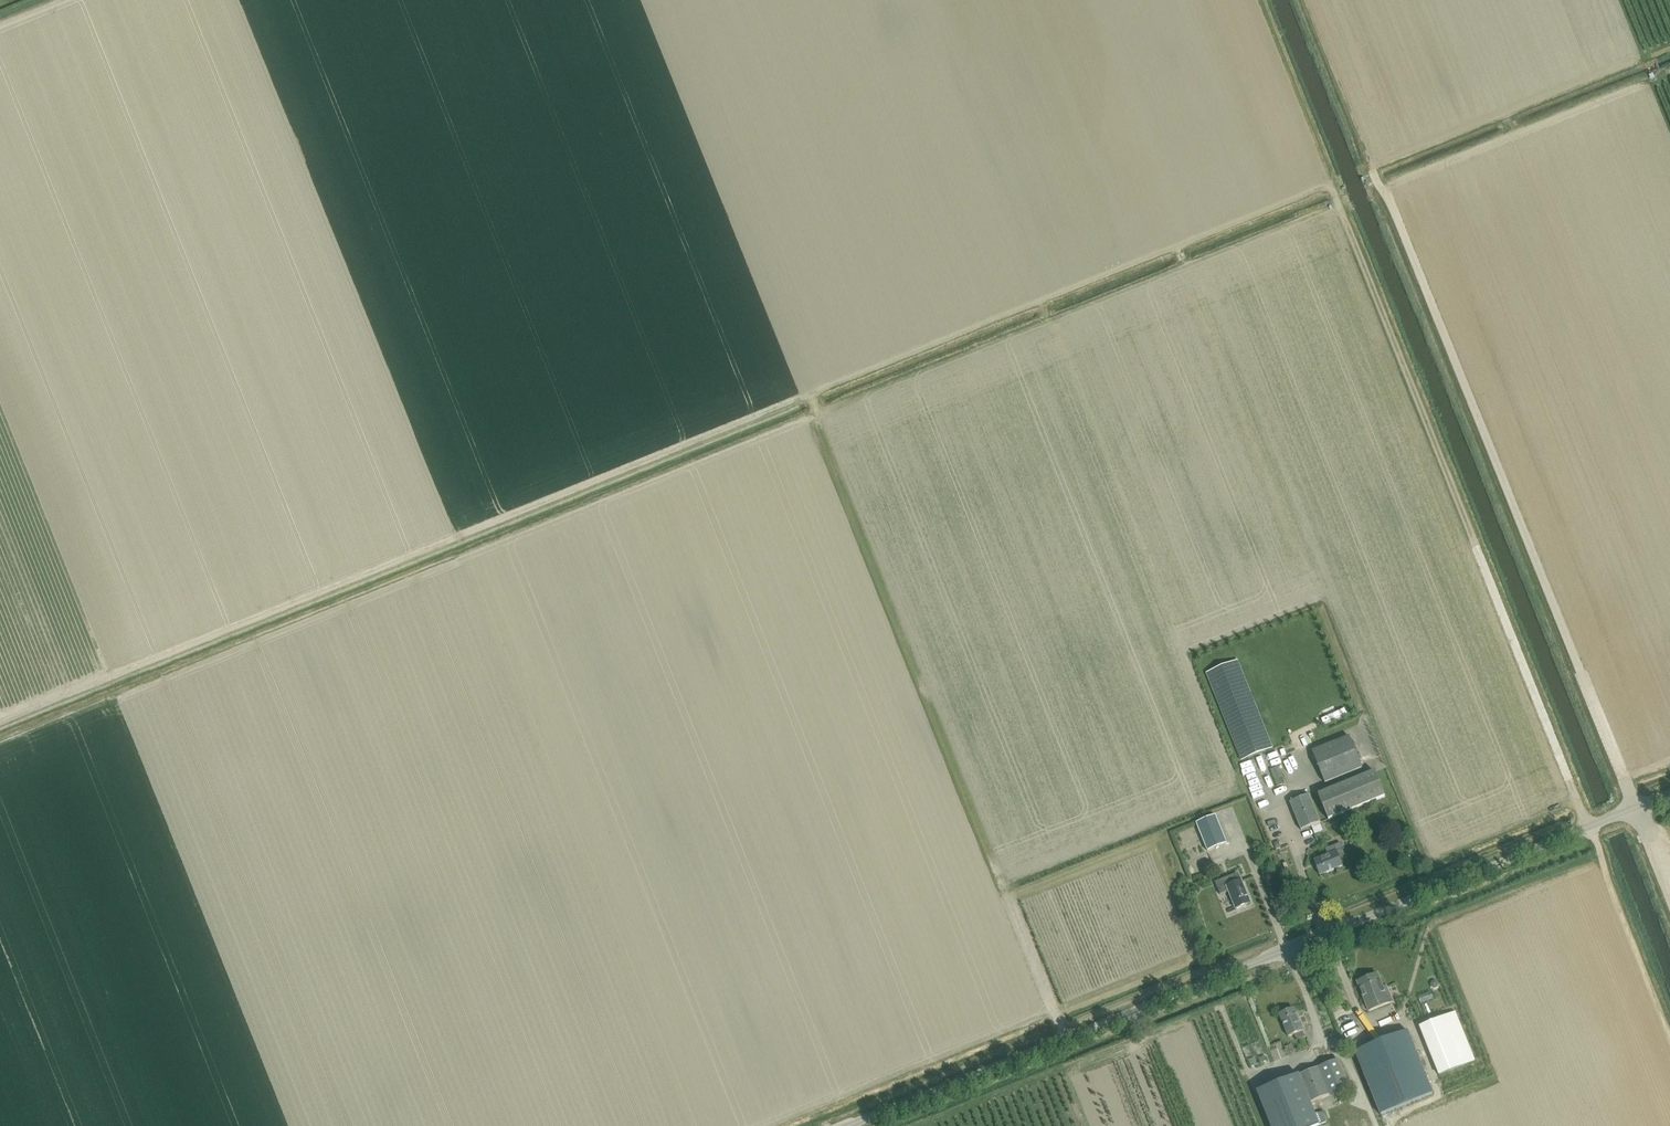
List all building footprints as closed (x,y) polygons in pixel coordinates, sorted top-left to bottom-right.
[(857,390),(837,395),(838,401),(858,397),(857,390)] [(1236,661),(1207,673),(1242,760),(1271,749),(1236,661)] [(1350,737),(1312,752),(1325,783),(1362,768),(1350,737)] [(1277,787),(1284,784),(1277,767),(1270,770),(1277,787)] [(1241,771),(1245,780),(1252,777),(1249,768),(1241,771)] [(1375,773),(1318,795),(1328,820),(1385,797),(1375,773)] [(1249,793),(1260,790),(1256,777),(1245,781),(1249,793)] [(1300,831),(1320,823),(1309,795),(1289,803),(1300,831)] [(1216,816),(1196,823),(1207,851),(1227,844),(1216,816)] [(1340,861),(1346,858),(1340,843),(1325,849),(1328,855),(1314,861),(1320,876),(1342,866),(1340,861)] [(1236,909),(1250,904),(1241,881),(1227,886),(1236,909)] [(1378,974),(1357,982),(1369,1011),(1391,1002),(1389,996),(1387,997),(1378,974)] [(1296,1041),(1305,1037),(1302,1031),(1303,1031),(1293,1008),(1279,1014),(1288,1037),(1294,1035),(1296,1041)] [(1455,1012),(1420,1026),(1441,1076),(1476,1061),(1455,1012)] [(1408,1031),(1356,1053),(1382,1115),(1434,1094),(1408,1031)] [(1349,1087),(1338,1060),(1318,1068),(1318,1067),(1299,1075),(1257,1092),(1271,1125),(1317,1125),(1326,1122),(1322,1112),(1315,1115),(1310,1103),(1330,1095),(1349,1087)]
